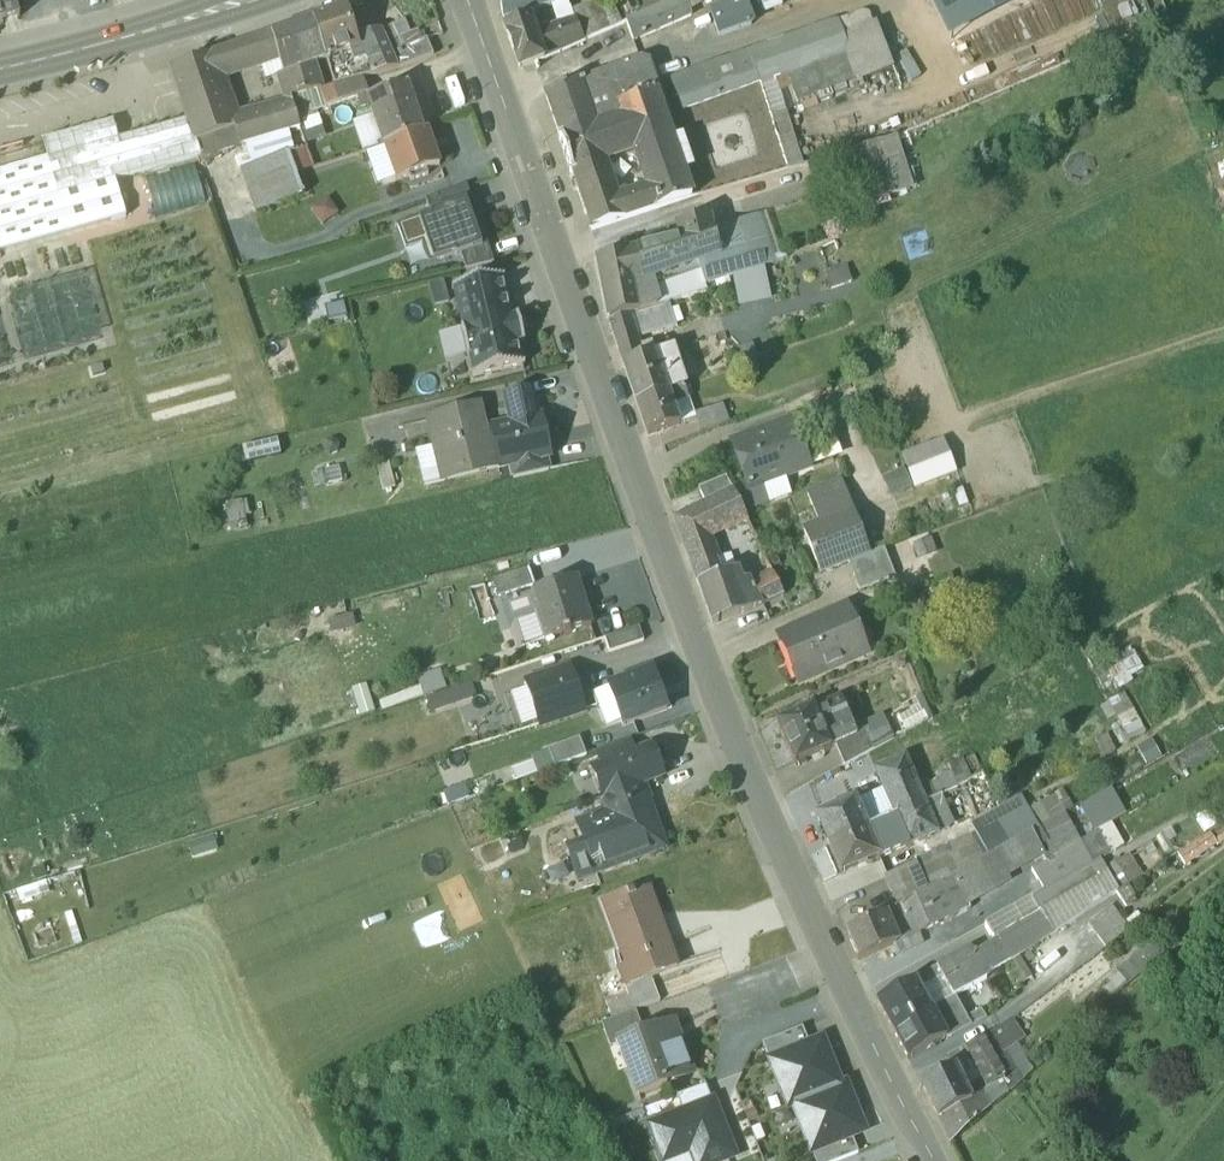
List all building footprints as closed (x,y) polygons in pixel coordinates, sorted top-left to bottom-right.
[(20,18),(14,0),(0,0),(0,23),(20,18)] [(503,19),(552,4),(566,0),(565,0),(500,0),(503,19)] [(561,24),(534,35),(544,60),(586,42),(572,13),(566,0),(552,4),(561,24)] [(660,8),(626,22),(633,42),(692,17),(685,0),(672,0),(660,8)] [(720,38),(752,26),(743,0),(739,0),(710,10),(720,38)] [(950,39),(1029,0),(930,0),(950,39)] [(345,10),(314,21),(327,60),(358,49),(355,42),(345,10)] [(534,35),(528,19),(504,28),(520,70),(544,60),(534,35)] [(314,21),(272,35),(252,42),(258,63),(259,68),(279,61),(283,75),(314,65),(327,60),(314,21)] [(836,23),(701,71),(712,101),(763,82),(787,73),(798,105),(858,84),(841,38),(836,23)] [(841,38),(858,84),(892,71),(875,26),(841,38)] [(382,33),(393,55),(403,51),(392,29),(382,33)] [(327,60),(335,88),(399,69),(393,55),(382,33),(355,42),(358,49),(327,60)] [(427,41),(393,55),(399,69),(434,58),(427,41)] [(252,42),(212,55),(219,76),(258,63),(252,42)] [(212,55),(171,69),(188,122),(196,143),(237,129),(234,121),(219,76),(212,55)] [(674,131),(675,130),(669,112),(667,113),(653,78),(647,80),(641,62),(546,96),(561,138),(560,138),(572,174),(573,173),(593,231),(690,200),(683,175),(687,174),(691,166),(684,145),(677,141),(674,131)] [(314,65),(283,75),(290,98),(321,90),(314,65)] [(700,68),(672,78),(684,111),(712,101),(701,71),(700,68)] [(369,100),(368,100),(374,118),(385,147),(423,134),(423,133),(407,87),(369,100)] [(367,94),(314,111),(322,137),(374,118),(368,100),(369,100),(367,94)] [(293,105),(234,121),(237,129),(243,146),(300,130),(293,105)] [(116,125),(50,141),(65,195),(201,157),(196,143),(188,122),(121,140),(116,125)] [(237,129),(196,143),(201,157),(233,148),(243,146),(237,129)] [(243,146),(233,148),(257,213),(305,194),(304,192),(303,192),(297,177),(298,177),(290,156),(307,150),(300,130),(243,146)] [(423,134),(385,147),(397,182),(410,177),(411,182),(429,176),(427,171),(440,167),(428,132),(423,133),(423,134)] [(898,139),(839,157),(855,211),(915,193),(898,139)] [(165,213),(154,176),(68,201),(78,238),(165,213)] [(478,215),(467,187),(428,202),(432,214),(466,202),(472,217),(478,215)] [(472,217),(466,202),(432,214),(399,226),(408,251),(426,245),(434,266),(462,255),(483,248),(472,217)] [(710,220),(678,228),(681,243),(667,246),(673,274),(698,264),(702,277),(707,294),(709,294),(707,287),(773,266),(757,218),(712,231),(710,220)] [(667,246),(599,262),(610,321),(629,315),(649,309),(646,296),(646,293),(643,282),(641,276),(660,271),(662,278),(673,274),(667,246)] [(483,248),(462,255),(469,272),(494,262),(488,247),(483,248)] [(504,276),(452,288),(453,291),(454,290),(463,329),(461,329),(468,356),(470,356),(474,375),(473,375),(474,378),(525,365),(525,363),(524,363),(519,343),(522,342),(523,343),(525,343),(518,316),(516,316),(516,317),(513,318),(504,279),(505,278),(504,276)] [(702,277),(664,290),(668,302),(679,299),(681,303),(707,294),(702,277)] [(447,280),(431,282),(434,306),(450,304),(447,280)] [(654,291),(651,280),(643,282),(646,293),(654,291)] [(664,290),(646,296),(649,309),(668,302),(664,290)] [(649,309),(629,315),(636,337),(637,340),(677,327),(668,302),(649,309)] [(629,315),(610,321),(617,344),(636,337),(629,315)] [(636,337),(617,344),(624,365),(643,358),(637,340),(636,337)] [(671,349),(655,354),(668,393),(685,387),(671,349)] [(643,358),(624,365),(638,404),(669,394),(668,393),(655,354),(643,358)] [(481,388),(486,423),(503,420),(499,393),(522,389),(521,382),(481,388)] [(685,387),(668,393),(669,394),(672,405),(689,400),(685,387)] [(536,420),(530,394),(507,399),(514,430),(490,435),(493,449),(494,449),(499,468),(510,466),(510,465),(546,457),(549,457),(540,419),(536,420)] [(669,394),(638,404),(649,437),(680,427),(672,405),(669,394)] [(688,400),(672,405),(680,427),(696,421),(694,417),(688,400)] [(487,451),(477,407),(433,418),(440,446),(436,446),(445,483),(499,469),(499,468),(494,449),(493,449),(487,451)] [(723,407),(694,417),(696,421),(700,434),(729,423),(723,407)] [(790,424),(736,444),(751,484),(733,490),(733,491),(744,512),(767,504),(764,493),(762,492),(764,484),(807,469),(790,424)] [(243,449),(247,465),(282,457),(279,441),(243,449)] [(905,457),(917,488),(953,475),(942,444),(905,457)] [(546,457),(510,465),(510,466),(513,479),(549,471),(546,457)] [(889,498),(909,490),(901,472),(882,480),(889,498)] [(726,477),(698,489),(704,506),(733,491),(733,490),(726,477)] [(837,485),(808,496),(819,526),(849,515),(837,485)] [(733,491),(704,506),(676,520),(687,550),(709,540),(747,519),(744,512),(733,491)] [(819,526),(804,532),(820,574),(848,563),(865,556),(849,515),(819,526)] [(911,546),(916,561),(934,554),(929,539),(911,546)] [(709,540),(687,550),(699,584),(721,577),(709,540)] [(865,556),(848,563),(860,592),(896,578),(884,549),(865,556)] [(530,570),(493,582),(498,598),(535,586),(530,570)] [(721,577),(699,584),(714,625),(749,612),(742,593),(735,572),(721,577)] [(774,577),(742,593),(749,612),(783,596),(774,577)] [(574,580),(536,593),(544,618),(551,639),(564,635),(564,637),(572,634),(572,633),(591,626),(584,604),(582,605),(574,580)] [(844,611),(782,637),(801,682),(863,656),(844,611)] [(544,618),(537,620),(544,641),(551,639),(544,618)] [(644,642),(640,629),(605,640),(610,653),(644,642)] [(1118,668),(1097,679),(1104,693),(1116,687),(1118,690),(1133,683),(1130,678),(1143,671),(1136,656),(1137,656),(1133,649),(1113,659),(1118,668)] [(584,711),(570,669),(527,684),(540,725),(584,711)] [(667,710),(653,672),(609,689),(624,727),(667,710)] [(431,713),(476,695),(472,683),(426,700),(431,713)] [(1109,702),(1129,742),(1145,734),(1124,694),(1109,702)] [(840,698),(778,724),(795,764),(830,749),(824,736),(851,725),(840,698)] [(881,715),(861,725),(863,730),(873,752),(894,743),(881,715)] [(851,725),(824,736),(828,745),(833,744),(855,734),(851,725)] [(873,752),(863,730),(855,734),(833,744),(843,766),(873,752)] [(630,740),(597,753),(602,766),(602,767),(635,754),(630,740)] [(1151,740),(1135,748),(1145,768),(1161,759),(1151,740)] [(588,760),(581,742),(551,752),(557,771),(588,760)] [(635,754),(602,767),(602,766),(593,769),(604,799),(643,784),(662,777),(651,748),(635,754)] [(946,766),(958,788),(972,781),(961,759),(946,766)] [(916,785),(905,760),(875,773),(888,803),(894,818),(924,805),(916,785)] [(916,785),(924,805),(933,801),(925,781),(916,785)] [(643,784),(604,799),(609,813),(577,825),(585,847),(594,870),(596,874),(625,863),(628,865),(637,862),(639,858),(661,850),(643,803),(649,801),(649,799),(643,784)] [(1081,805),(1095,831),(1124,815),(1110,790),(1081,805)] [(1026,809),(1038,830),(1065,816),(1072,812),(1061,791),(1054,795),(1026,809)] [(855,803),(818,819),(829,845),(866,830),(862,821),(855,803)] [(894,818),(888,803),(873,809),(869,818),(862,821),(866,830),(894,818)] [(924,805),(894,818),(900,832),(907,847),(937,834),(924,805)] [(973,839),(915,864),(918,873),(925,893),(926,894),(939,887),(950,881),(967,872),(966,869),(1002,850),(1038,830),(1026,809),(973,839)] [(1029,835),(1042,857),(1045,863),(1079,843),(1065,816),(1029,835)] [(894,818),(866,830),(870,839),(878,836),(887,838),(900,832),(894,818)] [(866,830),(829,845),(841,873),(878,857),(870,839),(866,830)] [(1079,843),(1091,866),(1097,862),(1110,857),(1098,834),(1079,843)] [(1029,835),(1002,850),(1011,869),(993,878),(998,888),(1008,882),(1006,878),(1042,857),(1029,835)] [(1030,873),(1043,892),(1091,866),(1079,843),(1045,863),(1030,873)] [(585,847),(568,853),(577,877),(594,870),(585,847)] [(1002,850),(966,869),(967,872),(981,897),(998,888),(993,878),(1011,869),(1002,850)] [(994,939),(1008,962),(1116,892),(1097,862),(1091,866),(1043,892),(985,924),(994,939)] [(964,906),(981,897),(967,872),(950,881),(964,906)] [(918,873),(890,885),(899,907),(906,904),(925,893),(918,873)] [(964,906),(950,881),(939,887),(953,918),(966,910),(964,906)] [(953,918),(939,887),(926,894),(939,925),(953,918)] [(649,890),(635,895),(633,892),(603,903),(610,923),(612,922),(628,966),(619,969),(625,986),(677,966),(669,943),(666,944),(656,917),(659,916),(649,890)] [(925,893),(906,904),(918,934),(939,925),(926,894),(925,893)] [(883,916),(846,932),(858,961),(897,944),(883,916)] [(984,976),(1008,962),(994,939),(971,953),(975,961),(984,976)] [(1088,997),(1101,1011),(1165,953),(1152,939),(1088,997)] [(956,960),(954,956),(935,967),(952,998),(971,988),(956,960)] [(985,979),(975,961),(968,965),(963,956),(956,960),(971,988),(985,979)] [(1018,959),(1006,967),(1019,985),(1031,977),(1018,959)] [(913,983),(877,1003),(892,1032),(929,1011),(913,983)] [(605,1008),(609,1022),(636,1012),(658,1006),(650,984),(624,993),(627,1000),(605,1008)] [(954,1000),(929,1011),(945,1039),(951,1038),(969,1029),(984,1021),(979,1013),(965,1021),(954,1000)] [(929,1011),(892,1032),(906,1060),(945,1039),(929,1011)] [(609,1022),(602,1025),(610,1048),(620,1045),(619,1043),(644,1034),(636,1012),(609,1022)] [(1021,1042),(1007,1022),(996,1030),(992,1033),(1003,1052),(1016,1044),(1021,1042)] [(644,1034),(619,1043),(620,1045),(639,1096),(667,1085),(666,1083),(692,1074),(680,1040),(675,1042),(669,1024),(644,1034)] [(763,1044),(769,1060),(809,1045),(803,1029),(763,1044)] [(1003,1052),(992,1033),(966,1048),(972,1059),(988,1088),(1001,1079),(1013,1069),(1003,1052)] [(809,1045),(769,1060),(788,1109),(793,1107),(841,1088),(822,1040),(809,1045)] [(1016,1044),(1003,1052),(1013,1069),(1023,1081),(1032,1073),(1016,1044)] [(954,1068),(971,1102),(988,1088),(972,1059),(954,1068)] [(954,1068),(920,1085),(936,1119),(956,1109),(970,1102),(971,1102),(954,1068)] [(1001,1079),(1010,1093),(1023,1081),(1013,1069),(1001,1079)] [(971,1102),(970,1102),(956,1109),(967,1130),(1010,1093),(1001,1079),(988,1088),(971,1102)] [(706,1086),(677,1097),(683,1113),(712,1101),(706,1086)] [(793,1107),(812,1153),(853,1137),(864,1132),(846,1086),(841,1088),(793,1107)] [(650,1126),(664,1160),(668,1160),(691,1152),(695,1160),(725,1160),(736,1157),(714,1101),(712,1101),(683,1113),(650,1126)] [(956,1109),(936,1119),(950,1146),(967,1130),(956,1109)] [(812,1153),(815,1160),(842,1160),(860,1154),(853,1137),(812,1153)]
